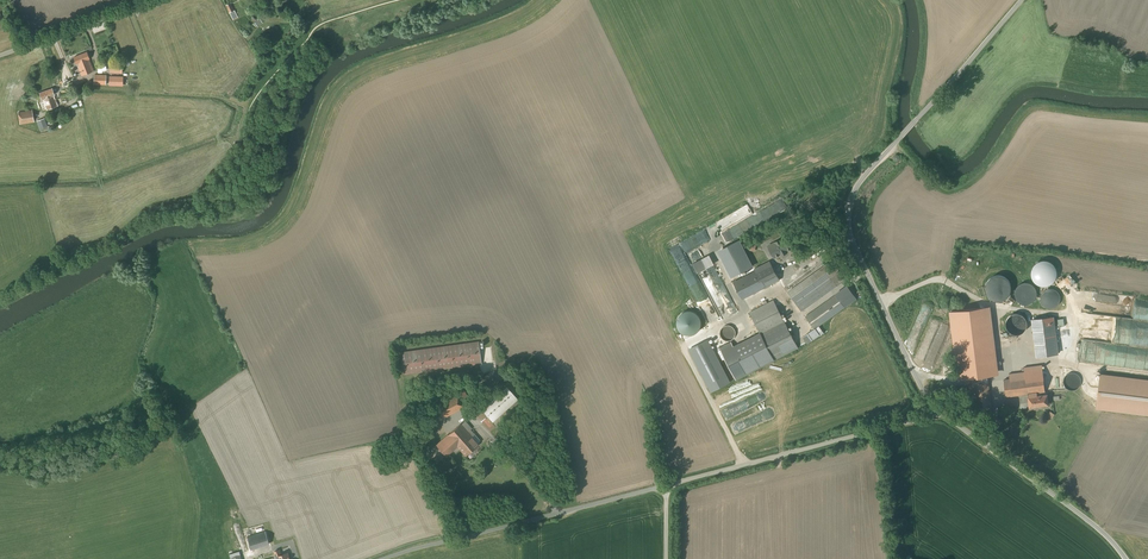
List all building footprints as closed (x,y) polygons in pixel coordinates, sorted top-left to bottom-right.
[(229,13),(234,11),(230,3),(225,5),(229,13)] [(89,59),(89,58),(87,52),(74,57),(76,64),(81,76),(94,71),(89,59)] [(122,73),(123,63),(110,63),(109,73),(122,73)] [(106,85),(106,75),(94,74),(94,84),(106,85)] [(122,85),(122,77),(119,77),(110,77),(109,85),(122,85)] [(58,106),(54,95),(52,88),(39,93),(42,100),(43,99),(46,110),(58,106)] [(20,124),(34,122),(32,110),(18,112),(20,124)] [(48,127),(47,125),(45,118),(37,121),(39,128),(40,130),(48,127)] [(769,247),(774,258),(792,249),(786,238),(769,247)] [(737,288),(743,300),(780,280),(768,258),(754,266),(759,276),(737,288)] [(831,261),(788,292),(802,312),(835,288),(829,280),(839,272),(831,261)] [(1031,274),(1032,278),(1034,282),(1037,284),(1041,286),(1045,286),(1048,284),(1052,282),(1054,279),(1055,275),(1055,271),(1053,267),(1051,264),(1047,262),(1043,261),(1039,262),(1035,264),(1033,267),(1031,270),(1031,274)] [(1008,297),(1010,293),(1011,289),(1010,284),(1008,280),(1005,278),(1001,276),(997,276),(993,276),(990,279),(987,282),(985,285),(985,290),(986,294),(988,297),(991,300),(996,302),(1000,302),(1004,300),(1008,297)] [(1035,299),(1036,296),(1036,292),(1035,289),(1033,286),(1030,284),(1027,283),(1023,284),(1020,285),(1017,287),(1016,291),(1015,294),(1016,298),(1018,301),(1020,303),(1023,304),(1027,305),(1030,304),(1033,302),(1035,299)] [(846,288),(805,316),(815,329),(855,300),(846,288)] [(1041,298),(1041,301),(1043,304),(1045,306),(1047,307),(1050,308),(1053,307),(1056,306),(1058,303),(1059,300),(1060,297),(1059,294),(1057,292),(1054,290),(1051,289),(1048,289),(1046,290),(1043,292),(1042,295),(1041,298)] [(736,376),(798,346),(775,300),(751,312),(760,329),(722,348),(736,376)] [(702,324),(702,320),(701,316),(698,313),(695,311),(691,310),(687,310),(683,311),(680,314),(677,318),(677,322),(677,326),(679,330),(683,333),(687,335),(691,335),(695,333),(698,331),(701,328),(702,324)] [(1027,327),(1028,324),(1028,322),(1027,320),(1026,318),(1024,316),(1022,315),(1020,314),(1018,313),(1016,313),(1014,314),(1012,315),(1010,316),(1009,317),(1008,318),(1007,320),(1006,322),(1006,324),(1006,327),(1007,329),(1008,331),(1009,332),(1011,333),(1013,334),(1015,335),(1017,335),(1019,335),(1021,334),(1023,333),(1025,332),(1026,330),(1027,328),(1027,327)] [(1053,316),(1031,319),(1036,357),(1058,354),(1053,316)] [(737,335),(737,334),(737,332),(736,331),(735,329),(734,328),(733,327),(731,326),(730,326),(728,326),(727,326),(725,327),(724,327),(723,328),(722,330),(722,331),(721,332),(721,334),(721,335),(722,337),(723,338),(724,339),(725,340),(726,341),(728,341),(729,341),(731,341),(732,341),(734,340),(734,339),(736,338),(736,336),(737,335)] [(478,342),(401,352),(404,375),(481,365),(478,342)] [(960,355),(962,374),(996,368),(994,351),(960,355)] [(1021,408),(1048,408),(1048,399),(1039,399),(1039,393),(1043,392),(1043,366),(1027,366),(1027,373),(1011,373),(1011,379),(1006,379),(1007,398),(1021,397),(1021,408)] [(1063,380),(1063,383),(1065,386),(1067,388),(1069,389),(1072,390),(1075,389),(1078,388),(1080,386),(1082,383),(1082,380),(1081,376),(1079,374),(1076,372),(1073,371),(1070,371),(1068,372),(1065,374),(1064,377),(1063,380)] [(1099,373),(1095,410),(1147,416),(1147,379),(1099,373)] [(988,378),(971,380),(974,410),(992,408),(988,378)] [(506,388),(474,416),(489,432),(495,426),(491,422),(516,400),(506,388)] [(430,408),(438,421),(465,406),(458,393),(430,408)] [(435,441),(448,457),(453,454),(458,449),(463,456),(479,444),(461,421),(437,440),(435,441)] [(247,537),(251,549),(269,544),(265,531),(247,537)]
